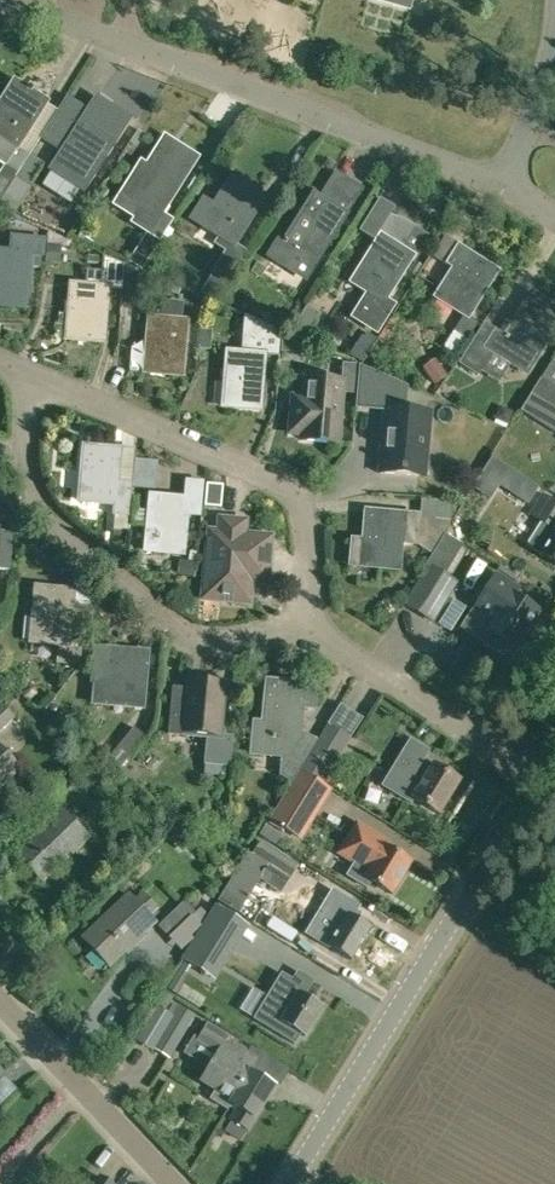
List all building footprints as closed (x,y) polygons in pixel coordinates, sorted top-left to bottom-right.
[(408,9),(410,0),(375,0),(408,9)] [(16,176),(30,156),(20,150),(48,105),(10,80),(0,96),(0,165),(2,167),(0,170),(0,199),(16,176)] [(102,98),(94,110),(71,96),(43,139),(61,151),(49,169),(52,171),(44,184),(71,202),(80,189),(84,192),(85,192),(133,119),(102,98)] [(129,260),(142,268),(163,235),(168,227),(174,218),(157,208),(192,155),(162,136),(123,196),(139,207),(130,222),(146,232),(129,260)] [(310,193),(280,241),(274,236),(263,254),(289,271),(292,273),(303,254),(313,260),(358,187),(333,171),(316,197),(310,193)] [(0,199),(0,206),(14,215),(32,186),(16,176),(0,199)] [(225,251),(231,241),(259,198),(238,184),(231,196),(220,189),(213,201),(203,195),(189,216),(219,236),(214,244),(225,251)] [(351,317),(378,335),(397,305),(386,298),(413,255),(401,247),(414,227),(403,220),(389,216),(348,281),(367,293),(351,317)] [(174,231),(168,227),(163,235),(169,239),(174,231)] [(41,240),(11,237),(9,252),(0,251),(0,306),(24,308),(27,266),(36,267),(37,255),(40,255),(41,240)] [(60,245),(47,244),(45,262),(58,263),(60,245)] [(432,295),(464,315),(493,269),(455,245),(445,261),(451,265),(432,295)] [(64,338),(101,341),(106,287),(124,288),(126,263),(103,254),(102,269),(86,268),(85,285),(69,284),(64,338)] [(416,276),(422,265),(414,261),(408,272),(416,276)] [(230,275),(217,266),(201,291),(214,299),(230,275)] [(125,302),(139,304),(142,273),(128,272),(125,302)] [(528,374),(554,332),(554,305),(531,290),(523,303),(521,302),(500,336),(492,330),(489,335),(481,329),(458,366),(460,367),(475,377),(477,378),(493,352),(528,374)] [(142,372),(180,375),(184,321),(183,321),(184,302),(163,301),(162,319),(147,318),(142,372)] [(221,406),(259,409),(262,355),(279,356),(282,329),(244,312),(240,354),(224,352),(221,406)] [(197,347),(210,348),(212,329),(199,328),(197,347)] [(363,336),(351,354),(361,361),(373,342),(363,336)] [(422,384),(431,390),(446,366),(437,360),(426,377),(422,384)] [(538,381),(554,392),(554,361),(552,360),(538,381)] [(301,439),(338,442),(343,391),(357,393),(359,363),(343,362),(341,377),(306,374),(304,397),(291,396),(288,432),(301,433),(301,439)] [(538,381),(531,393),(554,408),(554,392),(538,381)] [(554,432),(554,408),(531,393),(520,410),(554,432)] [(379,472),(417,476),(420,435),(429,436),(431,410),(385,406),(379,472)] [(495,420),(508,425),(513,412),(500,407),(495,420)] [(113,514),(130,515),(132,485),(116,483),(118,449),(81,446),(77,501),(114,503),(113,514)] [(491,499),(511,468),(493,457),(474,488),(491,499)] [(145,550),(181,553),(184,514),(201,516),(205,480),(187,478),(186,498),(149,495),(145,550)] [(208,485),(206,505),(220,506),(221,486),(208,485)] [(554,561),(554,501),(543,493),(530,514),(542,522),(527,544),(554,561)] [(457,508),(451,508),(451,501),(424,499),(420,546),(432,554),(456,515),(457,508)] [(351,564),(399,568),(401,541),(415,542),(417,514),(366,510),(364,539),(353,538),(351,564)] [(203,598),(250,602),(252,581),(268,582),(272,535),(245,532),(246,519),(219,517),(218,530),(209,529),(203,598)] [(434,551),(446,558),(457,540),(446,533),(434,551)] [(189,551),(187,561),(195,562),(196,552),(189,551)] [(193,579),(195,565),(180,563),(178,578),(193,579)] [(404,604),(434,622),(459,582),(429,563),(404,604)] [(539,610),(516,595),(521,586),(497,571),(476,606),(496,619),(488,631),(511,646),(522,628),(525,630),(539,610)] [(56,662),(81,665),(83,643),(67,641),(71,589),(36,586),(32,641),(58,643),(56,662)] [(91,702),(142,706),(146,652),(109,648),(107,676),(94,675),(91,702)] [(280,774),(291,780),(316,740),(300,729),(302,706),(314,707),(316,683),(267,679),(263,722),(255,721),(252,752),(282,755),(280,774)] [(204,763),(230,766),(233,735),(219,733),(224,683),(187,680),(185,705),(171,704),(168,732),(206,736),(204,763)] [(28,686),(24,690),(25,696),(31,697),(35,693),(34,688),(28,686)] [(16,716),(1,701),(0,702),(0,731),(16,716)] [(300,770),(322,783),(351,737),(329,723),(300,769),(300,770)] [(106,760),(119,770),(146,735),(134,726),(106,760)] [(424,758),(429,750),(410,739),(381,787),(410,804),(414,798),(438,813),(459,780),(424,758)] [(20,767),(0,746),(0,785),(20,767)] [(323,783),(322,783),(300,770),(269,819),(297,837),(317,805),(321,807),(326,799),(317,794),(323,783)] [(16,852),(42,879),(88,836),(62,809),(16,852)] [(202,833),(205,837),(211,838),(216,836),(218,831),(218,826),(214,822),(209,820),(204,823),(201,827),(202,833)] [(371,880),(392,892),(411,861),(385,845),(389,839),(357,820),(336,854),(353,864),(346,876),(366,888),(371,880)] [(192,834),(179,824),(170,834),(184,845),(192,834)] [(208,922),(241,942),(252,923),(238,914),(260,878),(281,892),(291,876),(299,864),(262,840),(252,852),(220,903),(219,902),(208,922)] [(85,936),(110,963),(155,920),(151,915),(159,907),(142,891),(134,898),(130,893),(85,936)] [(330,947),(351,960),(370,928),(352,917),(357,909),(329,892),(304,933),(329,948),(330,947)] [(158,925),(170,937),(196,912),(184,900),(158,925)] [(221,961),(232,943),(203,925),(192,943),(221,961)] [(179,968),(167,988),(177,994),(183,984),(180,982),(186,973),(179,968)] [(323,1007),(304,996),(313,980),(298,971),(293,979),(282,972),(254,1018),(295,1043),(301,1033),(306,1036),(323,1007)] [(166,1008),(173,998),(164,992),(157,1003),(166,1008)] [(148,1044),(170,1057),(195,1014),(173,1001),(148,1044)] [(211,1097),(224,1105),(259,1050),(251,1045),(249,1049),(207,1023),(197,1039),(218,1053),(201,1079),(217,1089),(211,1097)] [(229,1118),(248,1130),(275,1086),(254,1072),(265,1054),(259,1050),(224,1105),(229,1108),(232,1103),(237,1106),(229,1118)] [(216,1134),(222,1137),(227,1128),(222,1125),(216,1134)] [(98,1174),(92,1183),(114,1183),(98,1174)]
